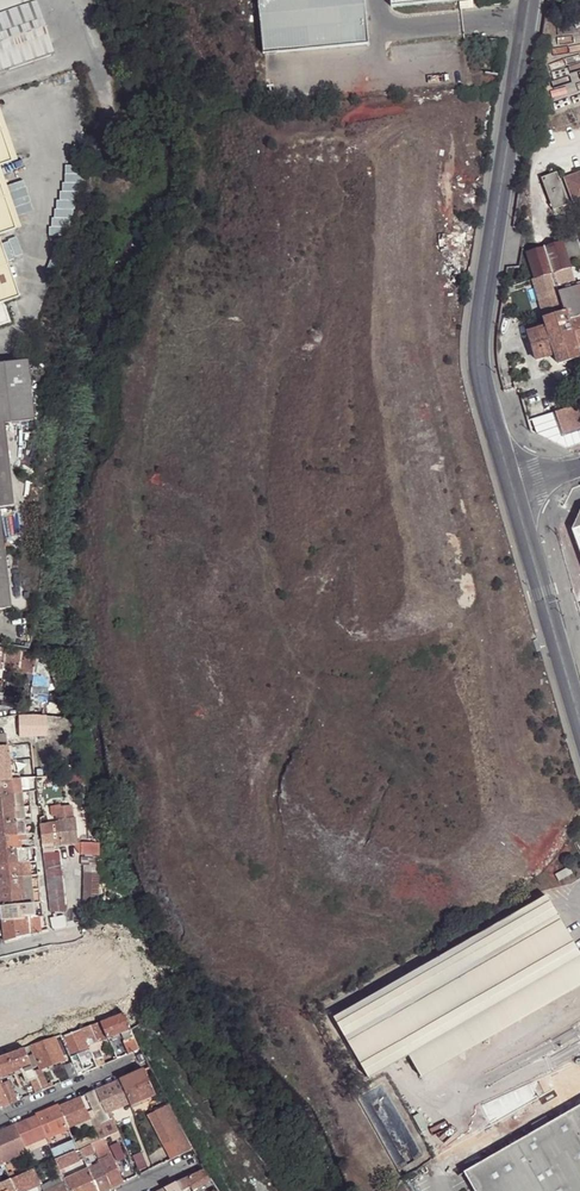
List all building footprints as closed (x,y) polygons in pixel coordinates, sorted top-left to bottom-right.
[(36,3),(35,0),(0,0),(0,15),(36,3)] [(263,54),(368,44),(364,0),(258,0),(263,54)] [(474,0),(461,2),(461,9),(475,8),(474,0)] [(36,3),(0,15),(0,74),(54,55),(36,3)] [(13,162),(19,159),(0,103),(0,123),(13,162)] [(0,123),(0,166),(1,165),(13,162),(0,123)] [(17,230),(24,227),(1,165),(0,166),(0,179),(17,230)] [(557,174),(537,180),(548,213),(569,206),(557,174)] [(575,203),(579,201),(579,175),(566,180),(575,203)] [(13,322),(7,302),(21,297),(0,235),(17,230),(0,179),(0,327),(13,322)] [(558,227),(521,239),(525,255),(563,243),(558,227)] [(571,268),(563,243),(525,255),(533,279),(551,274),(571,268)] [(571,268),(551,274),(533,279),(532,280),(545,319),(546,326),(527,333),(535,361),(555,355),(558,364),(579,358),(577,348),(579,347),(579,296),(577,286),(571,268)] [(521,350),(509,354),(513,368),(525,364),(521,350)] [(31,361),(0,364),(0,609),(14,608),(3,508),(17,506),(8,424),(38,420),(31,361)] [(579,433),(579,422),(558,423),(558,434),(579,433)] [(579,564),(579,505),(576,506),(565,525),(579,564)] [(6,671),(10,650),(0,649),(0,670),(6,671)] [(21,674),(25,652),(10,650),(6,671),(21,674)] [(36,683),(41,655),(25,652),(21,674),(30,675),(31,682),(36,683)] [(61,686),(56,658),(41,655),(36,683),(33,698),(32,708),(36,708),(39,694),(42,694),(43,688),(51,689),(52,684),(61,686)] [(33,719),(21,716),(21,733),(28,733),(28,737),(49,737),(49,720),(33,719)] [(13,779),(9,746),(8,734),(0,734),(0,780),(13,779)] [(81,798),(77,773),(66,775),(70,794),(71,800),(81,798)] [(70,794),(66,775),(53,776),(37,777),(38,791),(38,796),(47,795),(56,795),(70,794)] [(29,778),(22,779),(23,792),(30,792),(29,778)] [(0,780),(0,795),(14,793),(13,779),(0,780)] [(22,779),(13,779),(14,793),(23,792),(22,779)] [(23,792),(14,793),(16,807),(24,806),(23,792)] [(30,792),(23,792),(24,806),(32,805),(30,792)] [(0,795),(0,809),(16,807),(14,793),(0,795)] [(84,809),(81,798),(71,800),(73,810),(84,809)] [(0,809),(0,824),(26,822),(24,806),(16,807),(0,809)] [(27,835),(26,825),(34,825),(33,821),(26,822),(0,824),(0,837),(18,836),(27,835)] [(87,822),(77,823),(78,841),(88,840),(87,822)] [(77,823),(68,824),(70,841),(78,841),(77,823)] [(68,824),(60,825),(62,842),(70,841),(68,824)] [(60,825),(51,826),(54,843),(62,842),(60,825)] [(51,826),(41,828),(44,844),(54,843),(51,826)] [(20,849),(28,849),(27,835),(18,836),(20,849)] [(20,849),(18,836),(0,837),(0,851),(20,849)] [(20,849),(0,851),(0,865),(21,864),(20,849)] [(30,863),(28,849),(20,849),(21,864),(30,863)] [(53,860),(61,859),(60,852),(45,854),(46,861),(53,860)] [(80,862),(84,861),(97,861),(94,853),(79,854),(80,862)] [(53,863),(53,860),(46,861),(47,869),(62,872),(61,865),(53,863)] [(84,861),(84,869),(99,868),(97,861),(84,861)] [(31,876),(30,863),(21,864),(23,877),(31,876)] [(21,864),(0,865),(0,878),(23,877),(21,864)] [(569,867),(555,874),(559,881),(572,874),(569,867)] [(84,869),(85,877),(100,876),(99,868),(84,869)] [(63,880),(62,872),(47,869),(47,876),(63,880)] [(31,876),(23,877),(0,878),(0,890),(0,893),(40,890),(39,879),(32,879),(31,876)] [(63,880),(47,876),(48,884),(63,887),(63,880)] [(85,877),(85,884),(101,882),(100,876),(85,877)] [(85,884),(86,891),(101,890),(101,882),(85,884)] [(65,895),(63,887),(48,884),(49,890),(65,895)] [(26,904),(34,904),(41,903),(40,890),(0,893),(2,907),(26,904)] [(66,904),(65,895),(49,890),(50,899),(66,904)] [(86,891),(86,899),(101,898),(101,890),(86,891)] [(101,898),(86,899),(86,907),(102,906),(101,898)] [(62,910),(66,904),(50,899),(51,906),(62,910)] [(336,1023),(370,1085),(410,1066),(423,1083),(579,989),(579,955),(546,900),(336,1023)] [(2,907),(4,921),(27,917),(26,904),(2,907)] [(33,917),(35,917),(34,904),(26,904),(27,917),(33,917)] [(5,944),(36,935),(33,917),(27,917),(4,921),(5,944)] [(36,935),(43,934),(41,917),(35,917),(33,917),(36,935)] [(49,932),(62,929),(60,917),(57,918),(54,920),(47,921),(49,932)] [(131,1031),(131,1029),(125,1015),(102,1023),(108,1040),(123,1034),(131,1031)] [(108,1040),(102,1023),(81,1030),(88,1047),(108,1040)] [(88,1047),(81,1030),(73,1033),(62,1037),(64,1043),(68,1053),(69,1057),(75,1055),(89,1049),(88,1047)] [(140,1050),(131,1031),(123,1034),(126,1041),(123,1042),(129,1054),(140,1050)] [(54,1038),(31,1046),(40,1069),(64,1061),(61,1054),(68,1053),(64,1043),(58,1046),(54,1038)] [(111,1048),(109,1044),(102,1047),(108,1063),(116,1059),(111,1048)] [(116,1059),(120,1058),(115,1046),(111,1048),(116,1059)] [(5,1075),(23,1068),(30,1065),(24,1048),(0,1056),(0,1076),(5,1075)] [(89,1049),(75,1055),(77,1061),(80,1060),(91,1056),(89,1049)] [(101,1058),(93,1061),(96,1068),(104,1065),(101,1058)] [(77,1061),(72,1063),(77,1076),(86,1073),(80,1060),(77,1061)] [(85,1064),(88,1072),(96,1068),(93,1061),(85,1064)] [(77,1076),(72,1063),(63,1066),(68,1079),(77,1076)] [(30,1065),(23,1068),(28,1081),(36,1078),(33,1072),(30,1065)] [(156,1093),(145,1068),(120,1079),(130,1102),(130,1104),(156,1093)] [(40,1069),(33,1072),(36,1078),(42,1092),(48,1089),(40,1069)] [(164,1090),(156,1076),(152,1078),(159,1092),(164,1090)] [(28,1081),(33,1095),(42,1092),(36,1078),(28,1081)] [(130,1102),(120,1079),(97,1089),(107,1112),(130,1102)] [(8,1082),(1,1084),(2,1086),(9,1105),(18,1101),(9,1081),(8,1082)] [(3,1107),(9,1105),(2,1086),(0,1087),(0,1099),(3,1107)] [(100,1123),(110,1119),(107,1112),(97,1089),(87,1093),(99,1120),(100,1123)] [(68,1127),(90,1118),(80,1095),(58,1105),(68,1127)] [(166,1096),(162,1098),(151,1103),(155,1111),(170,1104),(166,1096)] [(170,1104),(155,1111),(152,1113),(156,1121),(174,1112),(170,1104)] [(464,1171),(475,1190),(579,1190),(579,1104),(464,1171)] [(45,1136),(68,1127),(58,1105),(37,1114),(45,1136)] [(179,1122),(174,1112),(156,1121),(154,1122),(158,1132),(179,1122)] [(43,1137),(45,1136),(37,1114),(15,1123),(24,1146),(28,1143),(43,1137)] [(70,1132),(92,1123),(90,1118),(68,1127),(70,1132)] [(92,1123),(95,1128),(114,1121),(110,1119),(100,1123),(99,1120),(92,1123)] [(95,1128),(96,1133),(98,1138),(118,1130),(117,1128),(114,1121),(95,1128)] [(162,1144),(185,1134),(179,1122),(158,1132),(156,1133),(162,1144)] [(0,1129),(0,1152),(3,1161),(24,1153),(26,1151),(24,1146),(15,1123),(0,1129)] [(117,1128),(118,1130),(120,1135),(127,1133),(129,1132),(126,1124),(117,1128)] [(48,1141),(48,1142),(70,1132),(68,1127),(45,1136),(48,1141)] [(75,1143),(77,1148),(79,1147),(91,1143),(98,1138),(96,1133),(75,1143)] [(165,1160),(190,1148),(193,1147),(185,1134),(162,1144),(165,1160)] [(50,1148),(55,1158),(76,1149),(77,1148),(75,1143),(72,1139),(50,1148)] [(79,1147),(82,1157),(94,1151),(91,1143),(79,1147)] [(107,1148),(95,1153),(97,1159),(108,1155),(107,1148)] [(76,1149),(55,1158),(59,1168),(80,1160),(79,1158),(76,1149)] [(98,1162),(108,1187),(121,1182),(110,1154),(108,1155),(97,1159),(98,1162)] [(31,1164),(33,1169),(38,1166),(36,1161),(34,1158),(29,1158),(31,1164)] [(47,1162),(53,1177),(57,1175),(61,1173),(59,1168),(55,1158),(47,1162)] [(96,1190),(99,1190),(108,1187),(98,1162),(90,1166),(87,1167),(96,1190)] [(8,1174),(10,1179),(33,1169),(31,1164),(8,1174)] [(68,1190),(96,1190),(87,1167),(85,1168),(63,1178),(65,1182),(68,1190)] [(15,1190),(24,1190),(39,1184),(33,1169),(10,1179),(15,1190)] [(203,1170),(174,1184),(179,1190),(181,1190),(189,1187),(192,1190),(210,1180),(203,1170)] [(53,1177),(39,1184),(42,1190),(60,1183),(57,1175),(53,1177)] [(10,1179),(0,1183),(0,1190),(15,1190),(10,1179)] [(42,1190),(68,1190),(65,1182),(60,1183),(42,1190)]
